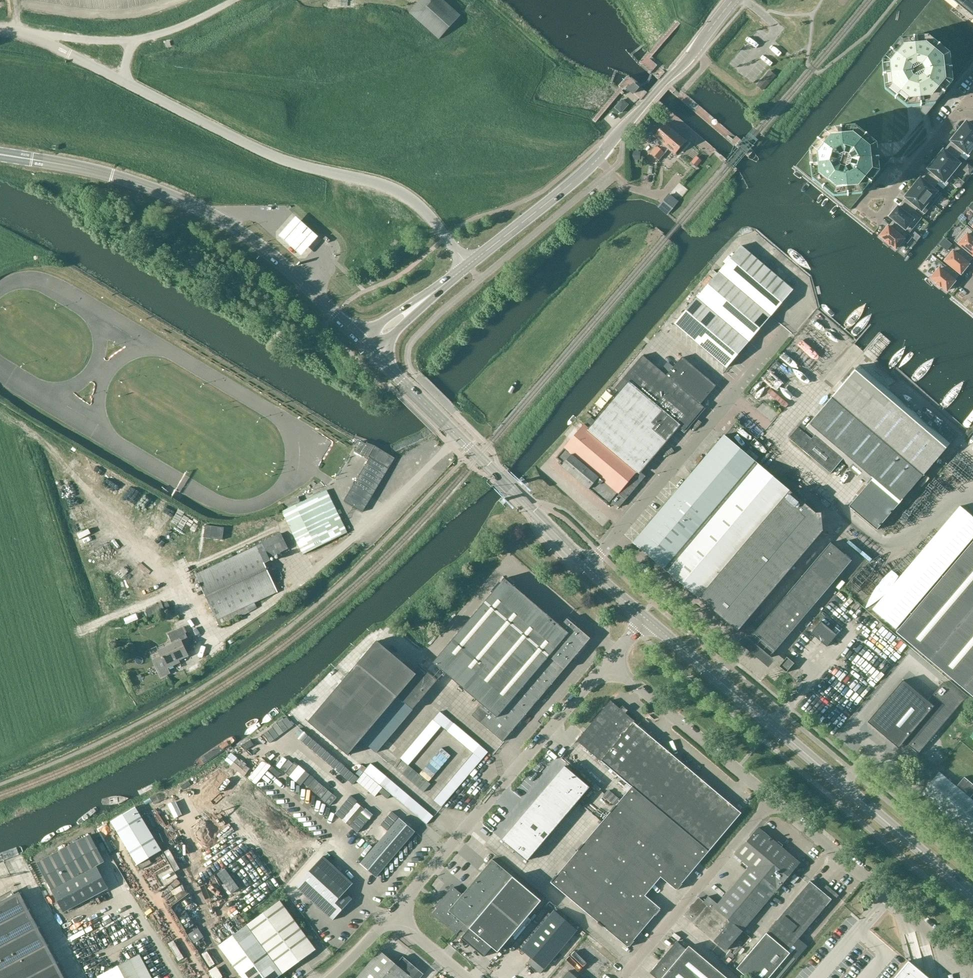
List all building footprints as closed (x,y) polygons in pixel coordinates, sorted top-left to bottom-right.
[(356,9),(356,0),(326,0),(326,8),(356,9)] [(405,15),(434,42),(456,18),(437,0),(419,0),(405,15)] [(880,171),(927,112),(935,104),(953,83),(972,58),(972,0),(932,0),(901,39),(882,60),(828,128),(798,166),(849,208),(880,171)] [(639,88),(634,83),(631,86),(629,85),(627,89),(634,94),(639,88)] [(622,100),(615,108),(620,113),(627,105),(622,100)] [(963,125),(959,130),(960,131),(959,132),(972,143),(972,127),(967,122),(964,126),(963,125)] [(651,154),(655,157),(675,133),(665,124),(654,136),(663,144),(659,148),(657,147),(651,154)] [(959,132),(958,133),(958,132),(954,137),(951,141),(955,144),(951,148),(960,156),(963,151),(967,154),(972,146),(972,143),(959,132)] [(680,137),(675,133),(655,157),(659,161),(665,153),(663,151),(667,147),(675,154),(686,142),(685,141),(686,139),(683,136),(680,137)] [(960,156),(951,148),(947,153),(944,150),(941,154),(940,154),(936,158),(937,159),(936,160),(952,172),(959,163),(956,160),(960,156)] [(952,172),(936,160),(935,161),(935,160),(931,165),(931,166),(928,169),(932,172),(928,177),(937,184),(940,179),(944,182),(952,172)] [(933,188),(937,184),(928,177),(924,181),(921,179),(918,182),(917,182),(913,186),(914,187),(913,188),(932,204),(940,194),(933,188)] [(913,188),(912,189),(912,188),(908,193),(909,194),(905,198),(909,200),(905,205),(914,212),(918,207),(925,213),(932,204),(913,188)] [(666,200),(662,205),(670,211),(674,206),(666,200)] [(917,215),(914,212),(905,205),(901,209),(898,207),(894,212),(893,211),(889,216),(909,232),(917,223),(913,219),(917,215)] [(276,236),(300,257),(318,237),(294,217),(276,236)] [(888,226),(880,236),(886,241),(885,242),(889,245),(890,244),(896,249),(903,239),(907,243),(911,237),(895,224),(891,229),(888,226)] [(967,227),(955,241),(972,256),(972,232),(967,227)] [(674,325),(688,336),(726,369),(793,291),(740,247),(674,325)] [(969,258),(960,250),(956,255),(953,252),(945,262),(961,275),(969,265),(965,263),(969,258)] [(955,275),(946,268),(942,272),(939,270),(931,279),(947,292),(955,282),(952,280),(955,275)] [(641,473),(670,439),(679,428),(685,432),(704,409),(700,405),(667,377),(643,357),(624,380),(628,384),(589,429),(641,473)] [(667,377),(700,405),(716,387),(682,358),(667,377)] [(798,428),(789,439),(830,474),(841,461),(861,478),(868,484),(849,507),(858,515),(876,530),(896,507),(950,444),(859,366),(805,430),(806,431),(803,433),(798,428)] [(646,477),(641,473),(589,429),(585,425),(556,459),(560,462),(559,464),(608,506),(610,504),(614,503),(619,508),(646,477)] [(724,437),(679,490),(711,517),(756,464),(724,437)] [(761,438),(757,442),(763,448),(767,444),(761,438)] [(362,441),(355,452),(360,455),(367,445),(362,441)] [(370,458),(344,501),(363,512),(395,458),(375,446),(369,457),(370,458)] [(407,453),(398,462),(402,465),(411,457),(407,453)] [(698,598),(789,492),(756,464),(711,517),(666,571),(698,598)] [(348,533),(327,490),(283,511),(304,554),(348,533)] [(633,543),(666,571),(711,517),(679,490),(633,543)] [(821,519),(789,492),(698,598),(738,632),(822,532),(821,519)] [(972,538),(972,517),(960,506),(873,609),(896,629),(972,538)] [(262,543),(262,544),(196,574),(217,620),(278,592),(265,564),(271,561),(270,558),(289,549),(281,534),(262,543)] [(897,633),(972,697),(972,542),(897,633)] [(770,658),(817,602),(852,561),(831,544),(749,641),(770,658)] [(378,641),(309,722),(348,755),(361,740),(376,753),(444,672),(483,705),(473,717),(503,742),(504,743),(592,640),(575,625),(568,619),(562,627),(540,609),(506,579),(434,664),(429,660),(417,674),(378,641)] [(153,608),(142,613),(144,618),(155,613),(153,608)] [(827,647),(837,635),(821,622),(811,634),(804,642),(816,652),(823,644),(827,647)] [(171,640),(173,644),(159,651),(167,668),(180,662),(178,660),(188,655),(187,653),(193,650),(186,633),(182,635),(179,630),(177,630),(168,634),(171,640)] [(780,667),(785,671),(787,672),(794,664),(788,658),(780,667)] [(928,701),(903,680),(868,722),(898,748),(904,742),(918,754),(963,701),(943,683),(928,701)] [(632,788),(600,826),(552,883),(629,948),(661,909),(646,896),(661,878),(677,891),(742,814),(635,723),(636,722),(611,701),(577,741),(632,788)] [(441,711),(430,724),(438,731),(442,727),(473,754),(433,800),(442,807),(489,752),(441,711)] [(427,727),(394,766),(424,792),(431,784),(409,766),(435,734),(427,727)] [(564,762),(502,835),(527,856),(589,783),(564,762)] [(922,795),(959,826),(960,826),(971,836),(972,834),(972,801),(956,786),(959,783),(946,772),(943,776),(940,773),(922,795)] [(388,776),(380,785),(427,824),(434,816),(388,776)] [(162,850),(135,807),(111,821),(137,865),(162,850)] [(400,819),(394,826),(361,865),(376,878),(416,832),(400,819)] [(750,868),(715,909),(743,932),(801,863),(759,828),(736,856),(750,868)] [(90,835),(38,863),(64,912),(108,888),(96,866),(105,861),(90,835)] [(345,894),(353,885),(323,857),(296,887),(333,921),(353,900),(345,894)] [(442,905),(434,915),(457,934),(465,925),(470,929),(462,938),(484,958),(493,948),(499,953),(542,902),(493,860),(463,896),(454,888),(442,902),(442,905)] [(810,882),(766,934),(787,952),(788,951),(826,907),(828,909),(839,896),(827,886),(822,892),(810,882)] [(0,903),(0,971),(48,946),(20,892),(0,903)] [(709,897),(704,903),(713,910),(718,905),(709,897)] [(727,951),(743,932),(715,909),(713,911),(713,910),(704,903),(699,899),(685,916),(727,951)] [(248,926),(284,975),(316,951),(281,902),(248,926)] [(546,970),(578,932),(555,912),(523,950),(546,970)] [(248,926),(220,947),(243,977),(279,977),(284,975),(248,926)] [(766,934),(737,969),(748,977),(769,977),(790,953),(788,951),(787,952),(766,934)] [(176,935),(171,938),(180,956),(185,953),(176,935)] [(689,947),(686,951),(678,943),(651,974),(656,977),(725,977),(689,947)] [(48,946),(0,971),(0,977),(29,977),(57,963),(48,946)] [(358,977),(421,977),(423,975),(403,958),(400,961),(399,960),(394,960),(393,962),(380,952),(358,977)] [(140,954),(98,976),(99,977),(152,977),(140,954)] [(894,977),(928,977),(908,961),(894,977)] [(29,977),(65,977),(57,963),(29,977)]
